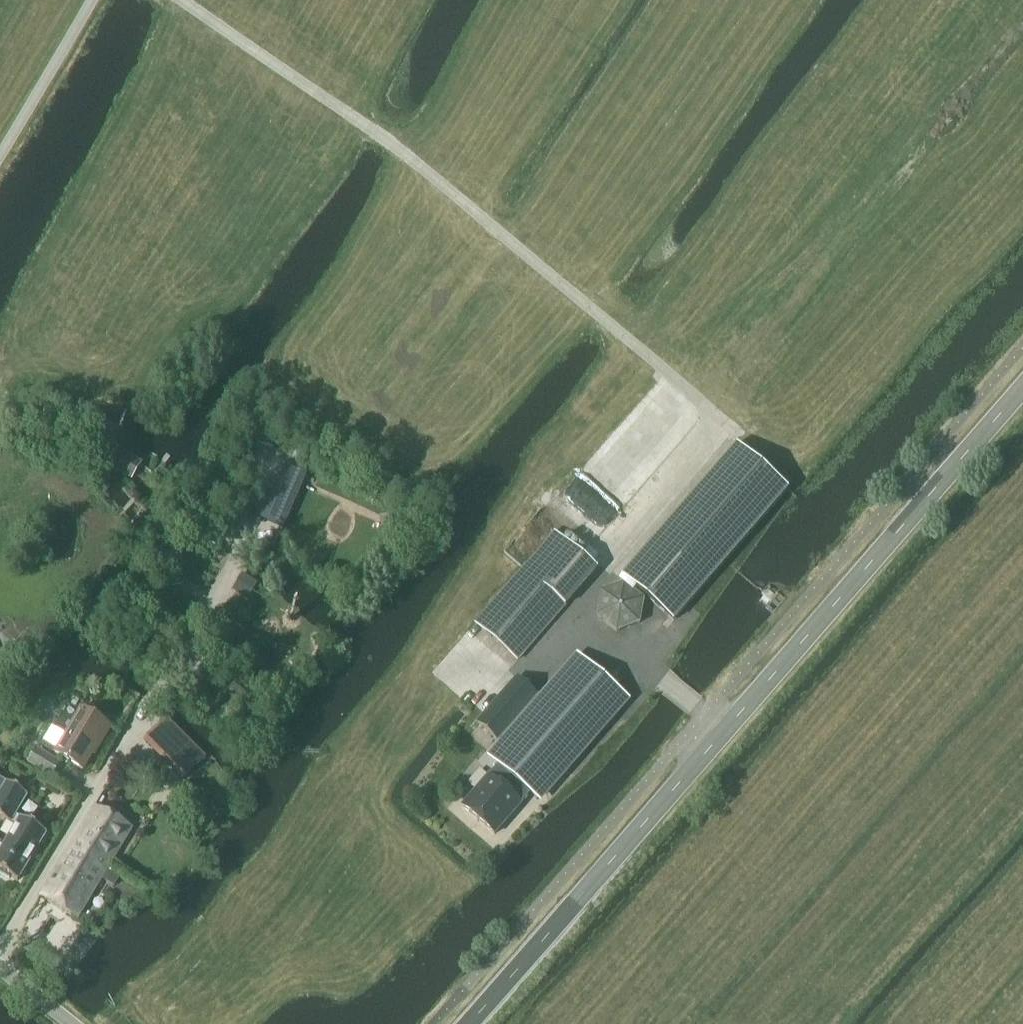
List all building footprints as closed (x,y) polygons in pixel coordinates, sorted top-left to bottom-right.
[(621,578),(673,623),(788,491),(735,446),(621,578)] [(131,482),(143,465),(117,449),(106,466),(131,482)] [(284,529),(306,478),(286,469),(272,502),(263,520),(284,529)] [(519,662),(598,571),(555,534),(477,625),(519,662)] [(640,625),(644,601),(625,585),(602,593),(598,618),(617,633),(640,625)] [(538,801),(626,701),(579,660),(492,760),(499,766),(463,808),(495,836),(531,795),(538,801)] [(498,741),(537,696),(519,680),(479,725),(498,741)] [(82,771),(108,728),(80,712),(54,755),(82,771)] [(165,721),(157,729),(181,754),(183,755),(195,767),(202,761),(204,758),(167,719),(165,721)] [(50,778),(59,762),(35,749),(26,765),(50,778)] [(27,796),(7,784),(0,796),(0,818),(16,828),(3,849),(0,847),(0,874),(9,880),(11,878),(18,882),(47,834),(21,819),(16,816),(27,796)] [(131,831),(103,813),(94,808),(70,849),(90,861),(96,851),(113,861),(131,831)] [(79,918),(113,861),(96,851),(90,861),(70,849),(42,896),(79,918)]
